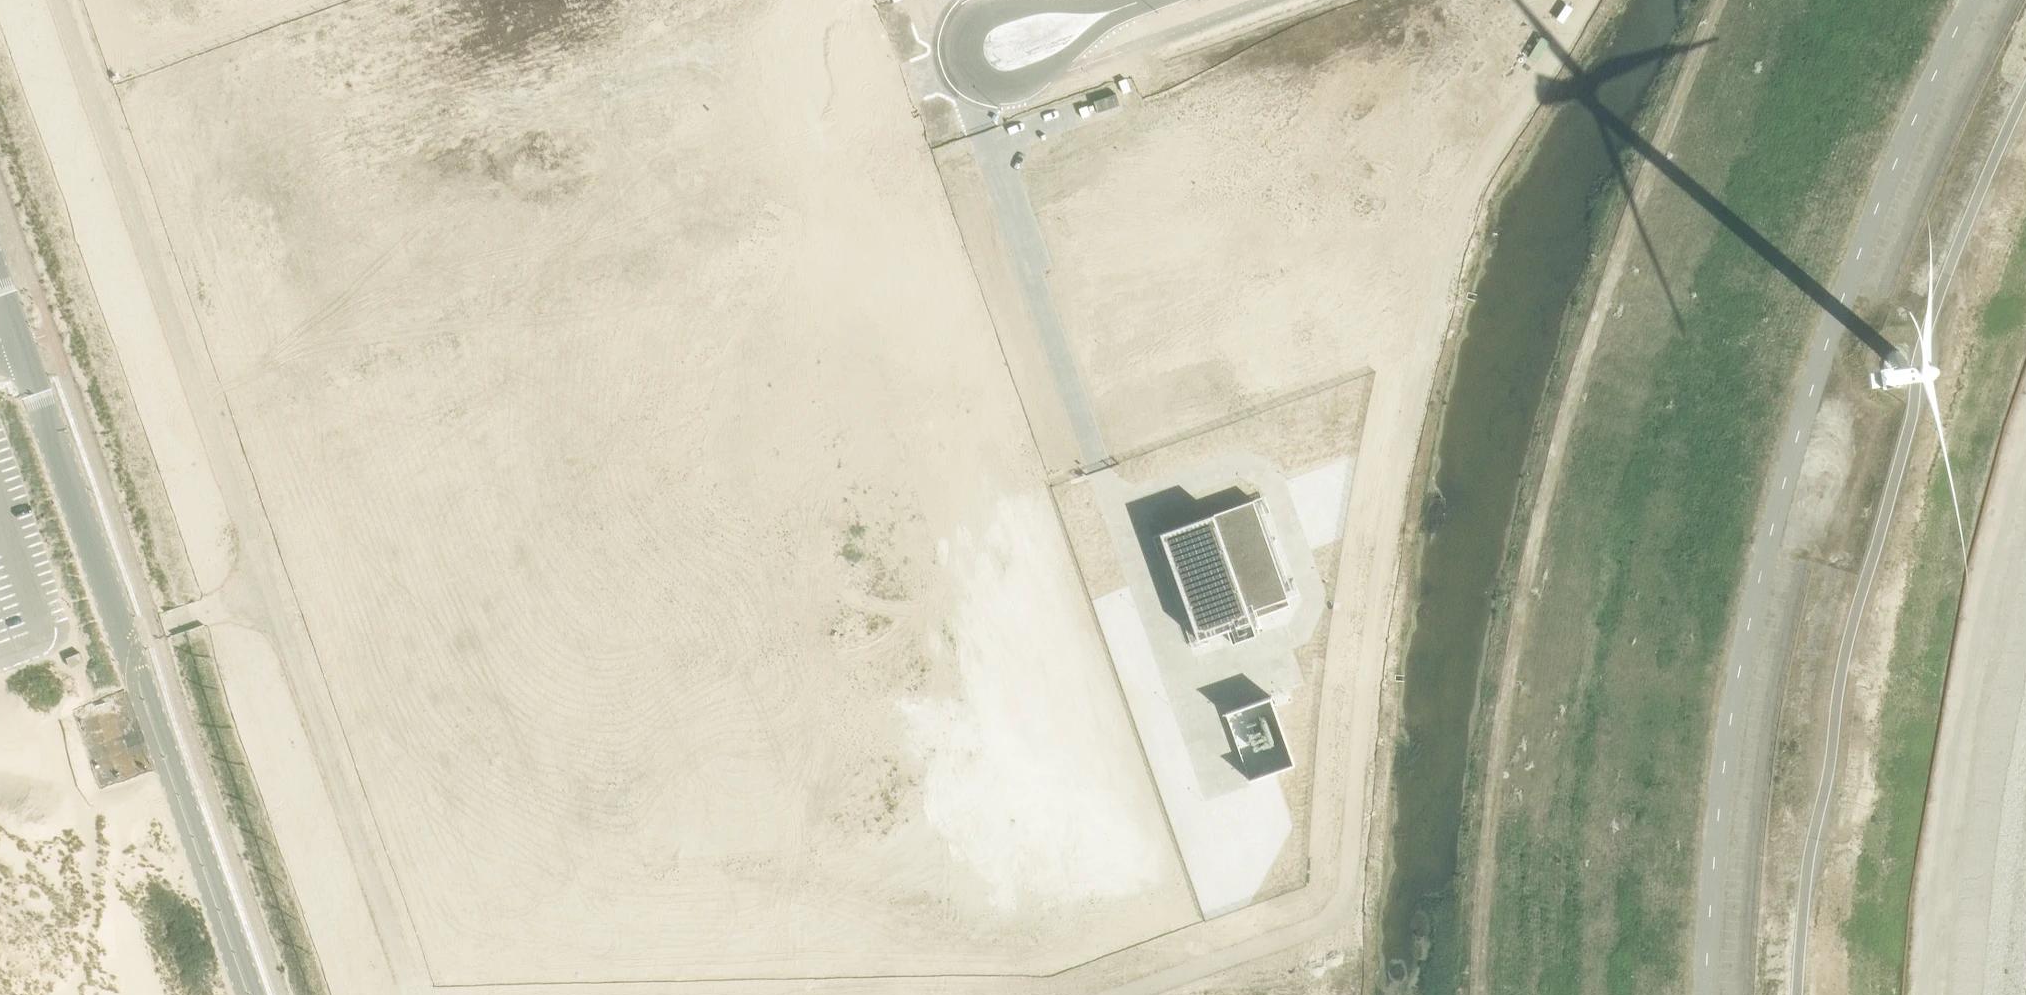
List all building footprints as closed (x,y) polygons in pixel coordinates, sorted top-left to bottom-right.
[(1253,499),(1160,532),(1198,639),(1227,629),(1232,642),(1256,633),(1248,611),(1288,597),(1253,499)] [(1271,694),(1225,711),(1249,779),(1295,764),(1271,694)]
